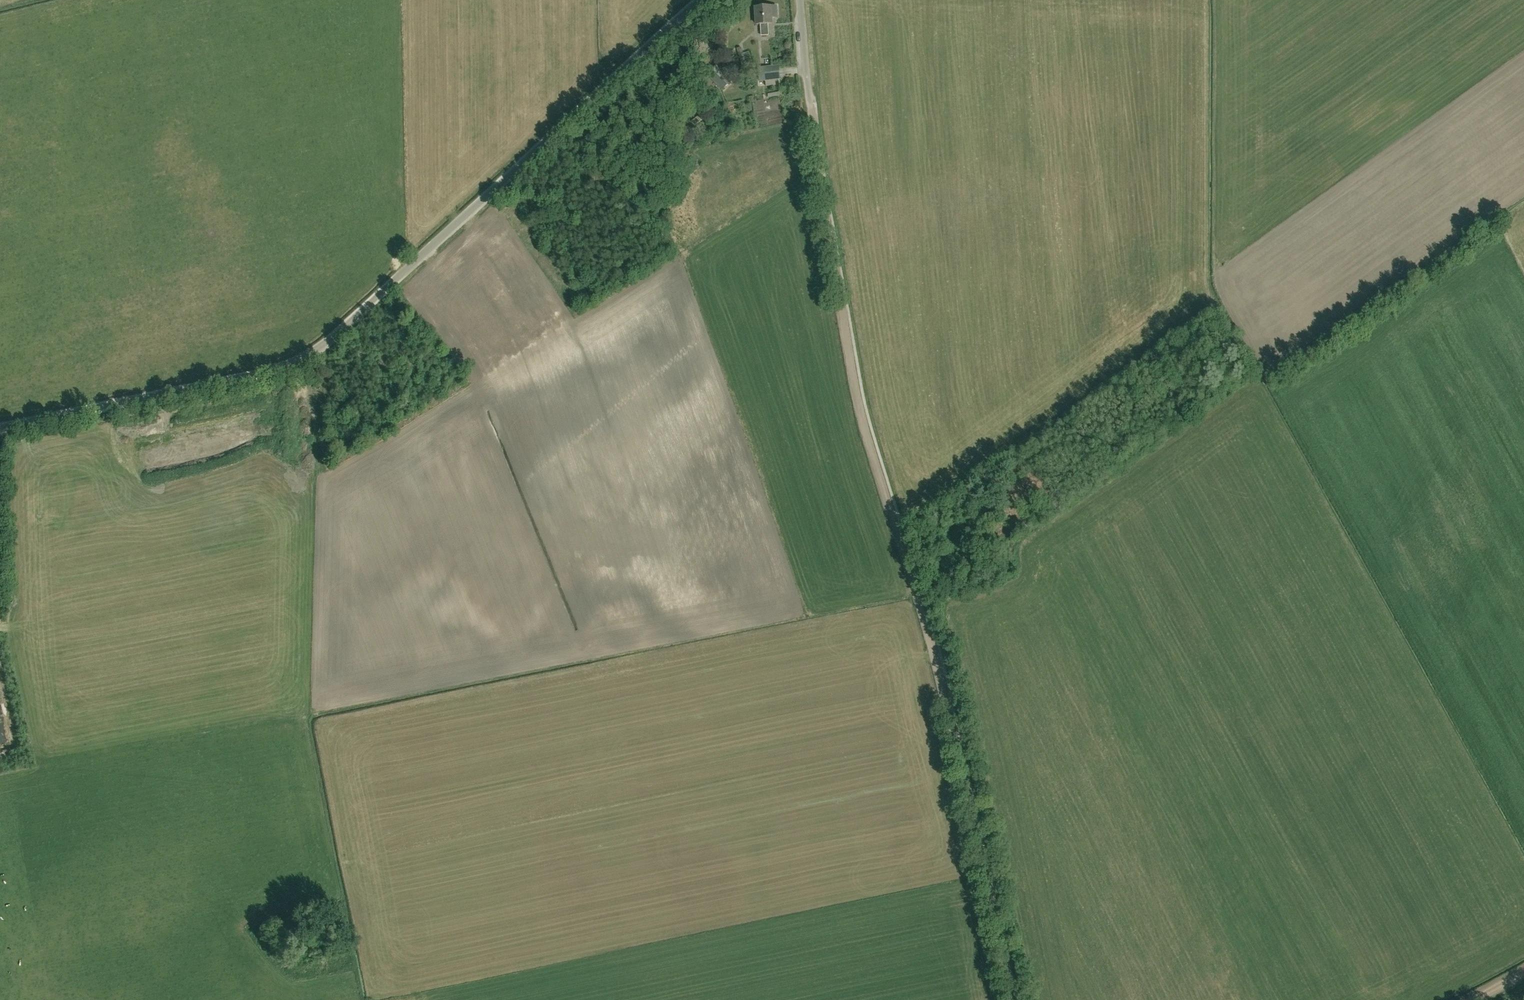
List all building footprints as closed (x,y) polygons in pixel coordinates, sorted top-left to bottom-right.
[(771,7),(771,6),(756,7),(756,24),(761,24),(761,35),(768,35),(768,24),(772,24),(772,18),(777,18),(776,6),(771,7)] [(706,75),(722,91),(732,80),(717,65),(706,75)] [(778,65),(758,67),(759,82),(780,79),(778,65)]
